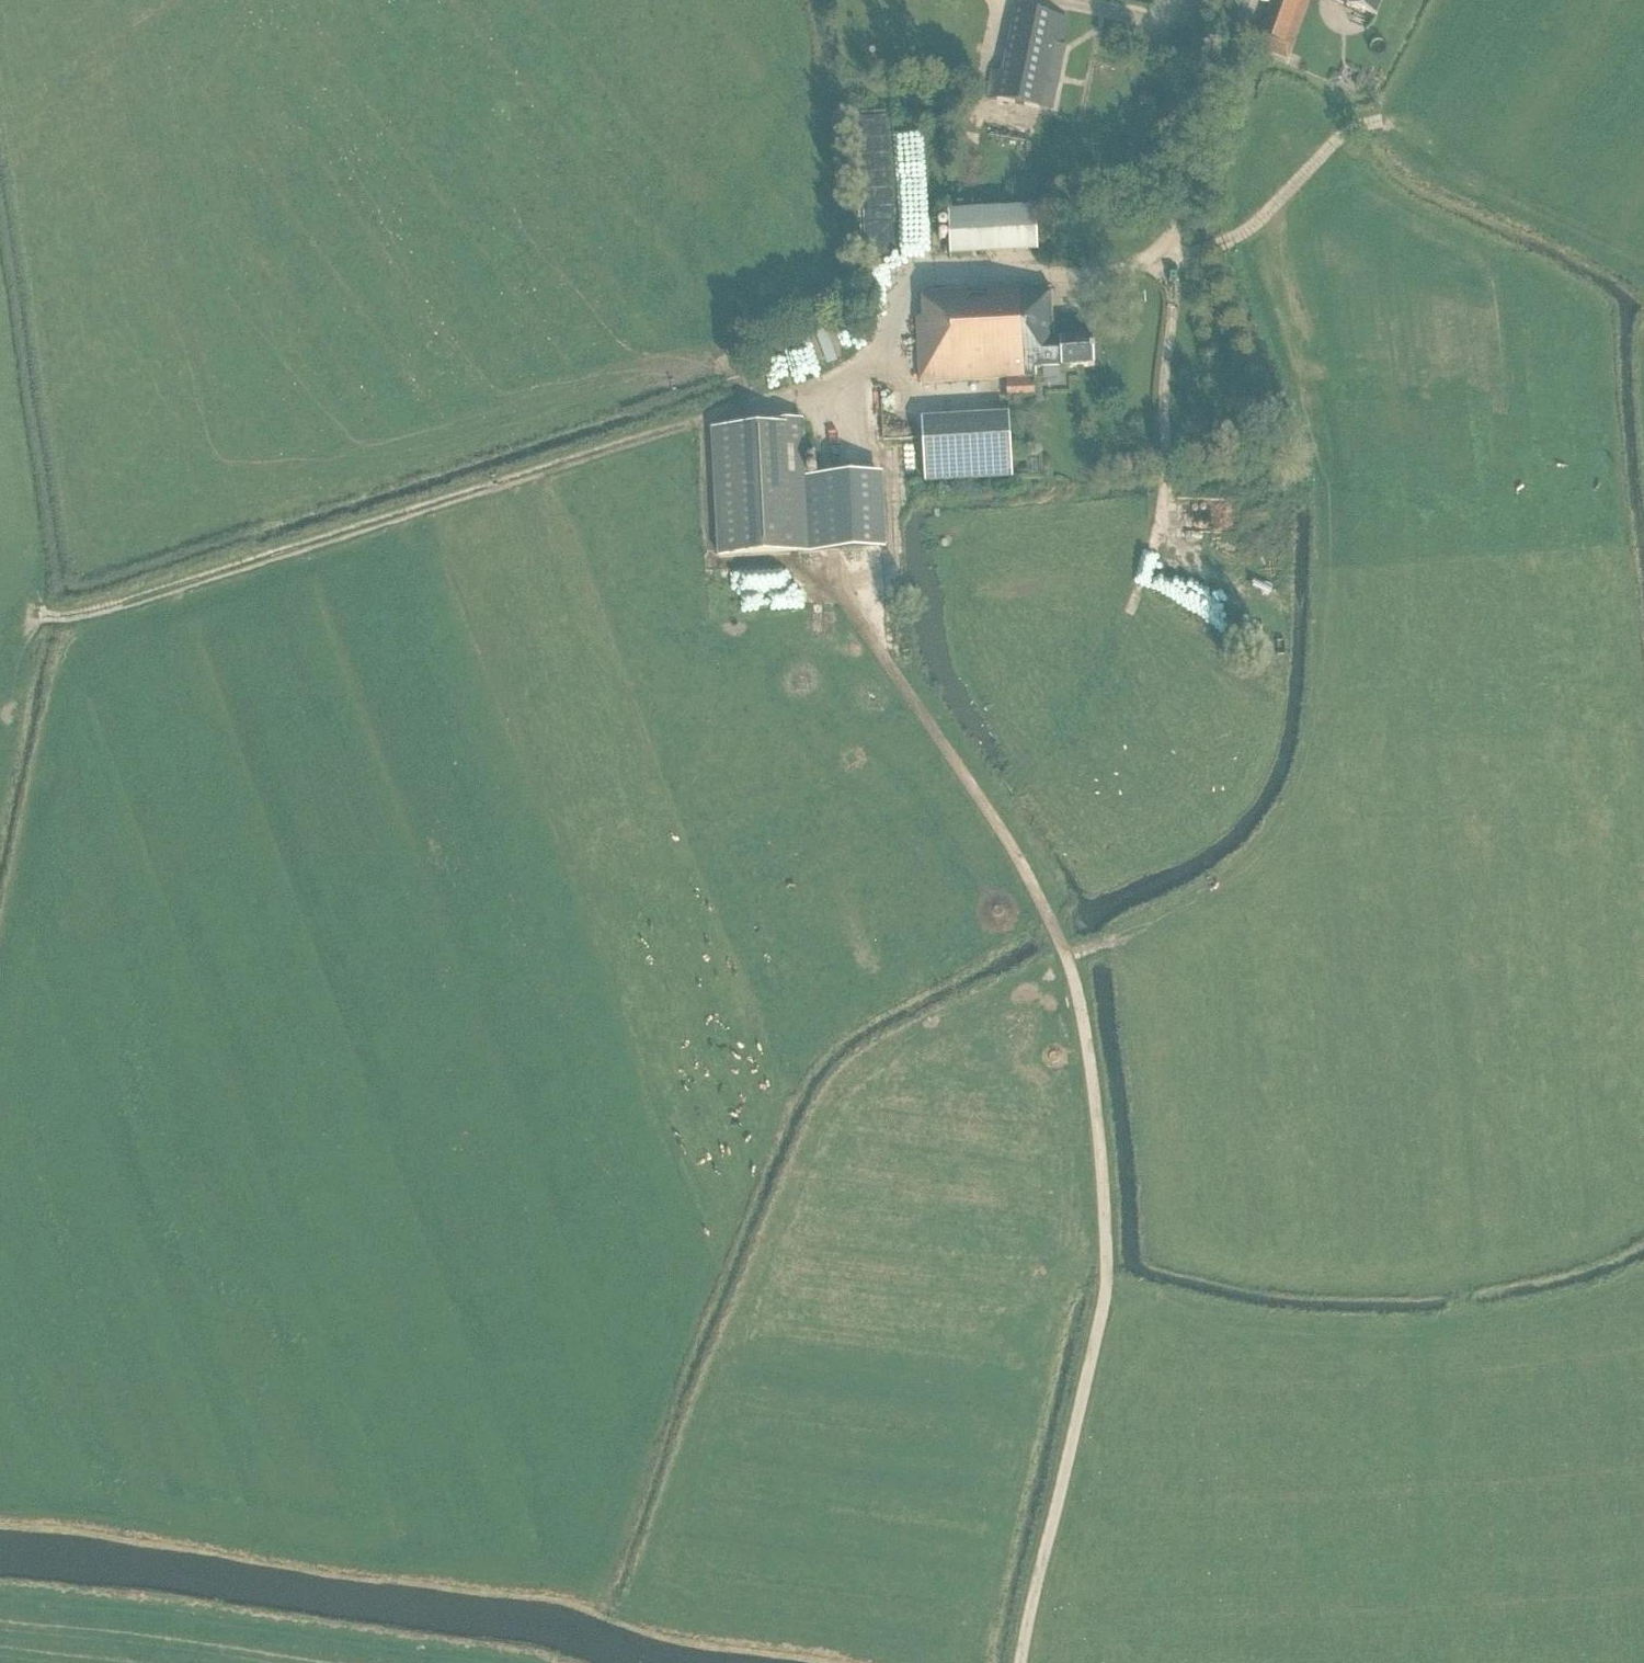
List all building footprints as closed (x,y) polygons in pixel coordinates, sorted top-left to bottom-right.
[(1311,0),(1272,0),(1255,49),(1289,61),(1311,0)] [(1382,0),(1334,0),(1375,17),(1382,0)] [(1063,48),(1069,19),(1016,8),(1002,72),(992,70),(986,97),(1039,108),(1052,46),(1063,48)] [(1142,91),(1140,102),(1153,106),(1156,95),(1142,91)] [(933,213),(928,125),(891,127),(893,176),(872,177),(874,215),(933,213)] [(950,257),(1039,253),(1037,207),(948,211),(950,257)] [(1053,341),(1050,287),(922,293),(923,317),(917,318),(920,383),(1037,376),(1037,368),(1062,367),(1095,366),(1093,339),(1053,341)] [(803,332),(811,365),(821,363),(814,329),(803,332)] [(925,483),(1013,478),(1010,413),(921,417),(925,483)] [(882,549),(878,474),(806,478),(803,419),(769,421),(769,426),(712,429),(719,557),(882,549)]
